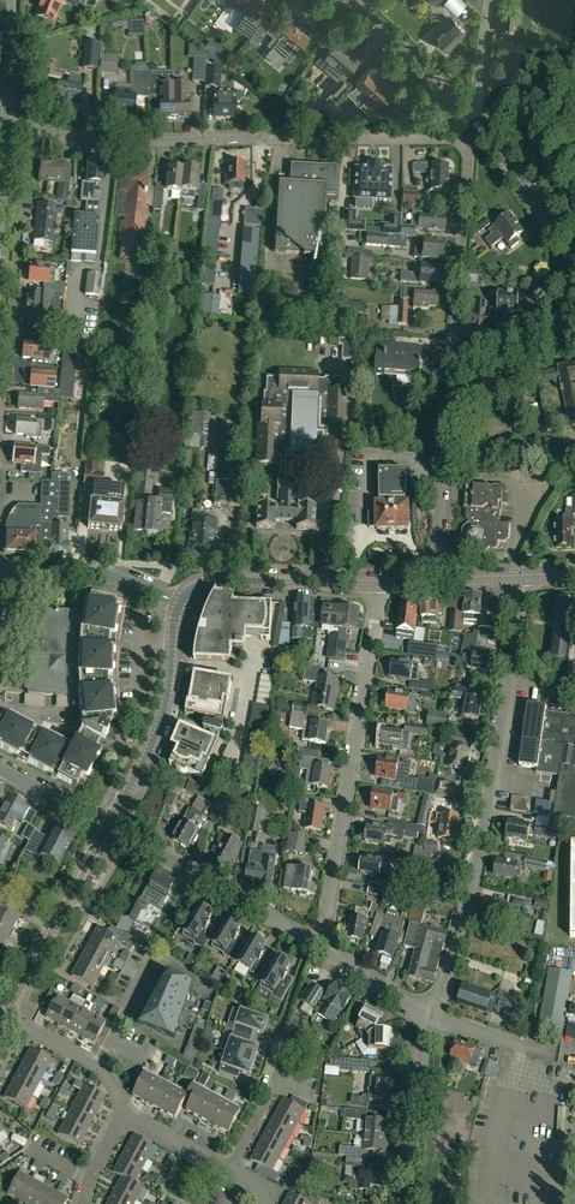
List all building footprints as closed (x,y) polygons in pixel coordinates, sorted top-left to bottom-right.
[(38,19),(36,24),(45,28),(47,22),(53,25),(61,4),(65,6),(66,2),(67,0),(43,0),(42,4),(41,4),(39,10),(36,18),(38,19)] [(243,3),(249,8),(246,13),(252,18),(249,22),(256,27),(263,16),(256,12),(261,6),(255,1),(255,0),(245,0),(243,3)] [(430,4),(444,2),(448,11),(452,9),(456,13),(466,2),(463,0),(429,0),(430,4)] [(534,0),(525,0),(529,15),(537,13),(534,0)] [(518,33),(521,7),(501,4),(497,31),(518,33)] [(128,30),(143,30),(142,17),(127,17),(128,30)] [(265,18),(256,31),(263,36),(267,31),(267,30),(270,26),(271,25),(272,23),(265,18)] [(442,27),(438,32),(439,33),(434,38),(441,45),(441,47),(444,49),(446,49),(448,51),(466,32),(453,19),(444,28),(442,27)] [(270,26),(267,30),(267,31),(274,37),(268,44),(289,61),(295,54),(294,53),(298,49),(301,46),(304,46),(307,42),(306,40),(306,39),(308,36),(288,20),(279,31),(278,33),(270,26)] [(360,59),(337,40),(323,56),(346,75),(360,59)] [(84,42),(82,69),(98,70),(99,43),(84,42)] [(202,52),(224,69),(231,58),(210,42),(202,52)] [(192,82),(205,83),(206,69),(207,59),(190,46),(194,58),(192,82)] [(126,67),(125,48),(107,48),(107,67),(126,67)] [(174,120),(173,91),(173,81),(173,72),(157,73),(157,66),(147,66),(147,73),(148,96),(149,96),(159,96),(159,103),(159,120),(174,120)] [(361,107),(368,113),(373,108),(372,107),(378,101),(379,103),(392,89),(370,68),(361,77),(356,82),(359,84),(353,90),(352,89),(347,94),(356,102),(357,101),(361,105),(360,106),(361,107)] [(221,71),(206,69),(205,83),(204,88),(220,89),(221,71)] [(114,95),(112,115),(134,117),(136,97),(135,97),(136,92),(148,93),(148,99),(148,96),(147,73),(134,73),(135,91),(115,89),(114,95)] [(337,95),(347,84),(341,77),(330,89),(337,95)] [(57,91),(48,89),(46,100),(54,102),(54,103),(54,104),(63,106),(62,107),(68,108),(68,107),(77,109),(82,89),(79,89),(81,82),(69,79),(67,86),(58,84),(57,91)] [(188,81),(173,81),(173,91),(174,120),(188,119),(188,103),(188,87),(188,81)] [(213,119),(235,119),(235,102),(241,102),(241,92),(213,92),(213,103),(213,119)] [(163,153),(162,144),(150,145),(151,154),(163,153)] [(569,159),(574,157),(574,150),(567,153),(569,159)] [(353,200),(372,200),(374,159),(368,160),(367,170),(356,170),(356,169),(355,169),(353,200)] [(380,161),(374,159),(372,200),(390,201),(391,171),(390,171),(379,170),(380,161)] [(64,165),(62,165),(62,163),(55,162),(55,164),(41,163),(38,181),(59,183),(57,200),(67,201),(70,179),(71,167),(64,166),(64,165)] [(243,164),(241,164),(241,163),(235,162),(235,164),(228,164),(228,175),(226,175),(226,185),(229,185),(229,191),(242,191),(242,183),(245,183),(245,173),(243,173),(243,164)] [(427,163),(413,163),(412,172),(427,172),(427,163)] [(89,164),(87,183),(82,182),(81,201),(96,202),(97,194),(100,194),(101,185),(103,185),(104,167),(105,165),(89,164)] [(322,256),(325,196),(335,197),(337,168),(291,165),(290,183),(278,183),(274,253),(322,256)] [(448,167),(430,167),(430,191),(447,192),(448,167)] [(183,170),(169,169),(167,191),(181,192),(181,189),(184,168),(183,168),(183,170)] [(180,198),(195,200),(198,169),(184,168),(181,189),(181,192),(180,198)] [(121,174),(117,216),(126,217),(125,223),(121,222),(119,240),(123,241),(121,258),(139,260),(148,176),(121,174)] [(418,187),(404,186),(402,205),(425,207),(426,192),(418,192),(418,187)] [(155,197),(153,211),(162,212),(163,197),(155,197)] [(204,212),(206,198),(198,197),(197,211),(204,212)] [(214,292),(222,202),(219,202),(210,201),(201,291),(214,292)] [(53,242),(54,232),(60,233),(61,226),(55,225),(56,214),(61,215),(62,207),(38,204),(34,240),(53,243),(53,242)] [(261,210),(245,209),(244,226),(260,227),(261,210)] [(355,213),(345,212),(344,231),(364,232),(364,223),(354,222),(355,213)] [(412,212),(410,227),(415,227),(415,229),(418,229),(418,228),(425,229),(424,230),(443,232),(445,217),(426,215),(426,217),(421,216),(421,213),(412,212)] [(95,255),(98,217),(74,215),(71,254),(72,254),(71,261),(94,262),(95,255)] [(493,234),(486,240),(491,248),(503,239),(511,249),(519,243),(516,238),(523,233),(509,215),(490,230),(493,234)] [(380,235),(399,236),(401,217),(391,216),(390,226),(381,225),(380,235)] [(478,233),(490,223),(487,219),(479,225),(479,226),(475,230),(478,233)] [(410,227),(401,226),(400,236),(414,237),(415,229),(415,227),(410,227)] [(260,229),(244,228),(238,288),(254,289),(260,229)] [(366,245),(405,249),(406,238),(366,235),(366,245)] [(423,241),(416,240),(414,258),(441,261),(442,245),(433,244),(433,242),(423,241)] [(368,250),(347,248),(347,255),(364,256),(365,255),(368,256),(368,250)] [(352,257),(350,280),(368,281),(369,264),(373,264),(374,259),(352,257)] [(31,265),(30,272),(28,274),(28,277),(30,279),(29,281),(51,283),(50,293),(63,294),(64,284),(54,283),(55,271),(56,271),(56,267),(47,267),(46,265),(43,265),(42,266),(31,265)] [(439,284),(440,268),(413,265),(412,274),(400,273),(400,282),(428,285),(428,283),(439,284)] [(98,297),(101,276),(88,274),(85,295),(98,297)] [(427,310),(427,307),(437,308),(438,293),(424,292),(424,289),(404,288),(403,300),(413,300),(412,308),(427,310)] [(29,291),(29,296),(28,296),(26,317),(27,317),(27,328),(46,330),(48,302),(49,302),(50,292),(29,291)] [(517,316),(519,294),(498,292),(498,293),(492,293),(491,302),(497,303),(496,314),(517,316)] [(390,308),(389,324),(406,325),(407,303),(398,302),(397,308),(390,308)] [(341,312),(361,314),(364,314),(365,305),(342,303),(341,312)] [(495,339),(497,317),(472,315),(472,325),(474,325),(473,337),(495,339)] [(342,345),(342,360),(351,360),(352,340),(339,340),(338,345),(342,345)] [(423,377),(423,356),(423,347),(400,344),(378,342),(375,374),(423,377)] [(24,343),(22,359),(33,360),(33,362),(41,363),(41,362),(48,363),(49,346),(43,345),(24,343)] [(145,379),(147,363),(129,361),(127,377),(145,379)] [(536,375),(548,432),(574,426),(574,367),(536,375)] [(77,378),(77,370),(66,370),(66,378),(77,378)] [(30,386),(54,388),(56,374),(32,371),(30,386)] [(296,457),(296,452),(319,453),(319,458),(337,459),(337,444),(342,445),(343,426),(345,426),(347,391),(341,391),(342,379),(324,378),(324,380),(318,380),(318,373),(279,371),(279,379),(266,378),(266,393),(264,392),(263,407),(261,407),(260,426),(258,426),(256,465),(276,466),(276,463),(280,463),(280,477),(278,477),(277,506),(257,505),(256,528),(274,529),(275,522),(297,523),(296,530),(314,531),(315,508),(315,502),(297,501),(298,478),(285,478),(286,457),(296,457)] [(19,394),(18,409),(42,411),(43,403),(51,404),(51,398),(58,398),(59,391),(38,390),(37,396),(19,394)] [(35,440),(35,439),(41,440),(42,422),(17,420),(16,436),(26,437),(26,439),(35,440)] [(220,426),(217,450),(235,452),(236,446),(232,445),(234,428),(220,426)] [(546,431),(535,433),(540,457),(551,455),(546,431)] [(207,438),(200,437),(199,449),(206,449),(207,438)] [(15,446),(13,464),(22,465),(22,473),(40,474),(42,456),(49,457),(50,449),(15,446)] [(481,472),(482,450),(468,449),(466,471),(481,472)] [(214,505),(238,508),(241,479),(233,478),(235,458),(219,457),(214,505)] [(83,485),(102,487),(104,475),(97,474),(98,461),(86,460),(83,485)] [(145,536),(147,538),(153,539),(157,537),(157,535),(168,536),(171,508),(170,508),(172,492),(159,491),(158,506),(150,505),(154,468),(140,466),(135,506),(137,506),(134,533),(145,534),(145,536)] [(369,528),(377,528),(377,531),(380,531),(381,531),(382,531),(384,531),(386,531),(399,531),(400,531),(401,531),(403,531),(405,531),(407,531),(407,505),(395,506),(395,501),(405,501),(405,471),(379,471),(379,501),(389,501),(389,506),(377,506),(377,516),(369,516),(369,528)] [(54,492),(60,492),(60,483),(41,482),(40,507),(39,525),(58,526),(58,519),(59,519),(59,497),(54,497),(54,492)] [(63,519),(69,519),(70,483),(60,483),(60,492),(54,492),(54,497),(59,497),(59,519),(63,519)] [(270,498),(270,485),(260,484),(259,497),(270,498)] [(461,532),(461,540),(467,548),(478,548),(483,554),(490,549),(491,550),(495,550),(497,548),(498,544),(497,544),(508,542),(509,524),(499,523),(499,514),(501,515),(502,493),(493,492),(493,489),(466,487),(464,509),(466,510),(465,520),(467,522),(466,524),(461,528),(461,532)] [(121,532),(121,530),(123,508),(124,506),(122,506),(108,505),(109,495),(91,493),(91,503),(90,503),(90,505),(88,527),(87,529),(89,529),(119,532),(121,532)] [(21,509),(8,525),(6,552),(34,553),(36,527),(39,527),(39,525),(40,507),(19,506),(18,507),(21,509)] [(214,557),(215,546),(214,546),(215,535),(217,534),(218,529),(216,527),(216,520),(215,520),(213,518),(208,518),(206,520),(200,519),(200,512),(192,511),(192,518),(189,544),(188,556),(214,558),(214,557)] [(550,543),(550,544),(551,546),(551,547),(553,549),(554,549),(574,549),(573,524),(573,517),(564,517),(564,524),(554,525),(555,540),(553,540),(552,541),(551,542),(550,543)] [(38,553),(38,554),(46,554),(46,557),(49,557),(49,554),(50,554),(50,549),(51,548),(52,548),(54,548),(54,543),(51,543),(51,537),(57,538),(58,526),(39,525),(39,527),(38,553)] [(69,558),(70,546),(70,544),(67,544),(68,527),(63,526),(58,526),(57,538),(51,537),(51,543),(54,543),(54,548),(52,548),(51,548),(50,549),(50,554),(49,554),(49,557),(69,558)] [(245,647),(246,641),(246,638),(251,638),(252,633),(271,634),(272,604),(234,602),(234,597),(216,596),(207,615),(201,634),(199,640),(197,651),(196,657),(196,661),(231,663),(231,654),(241,657),(243,652),(245,647)] [(8,715),(7,719),(1,716),(0,717),(0,749),(17,758),(19,754),(29,760),(27,764),(51,776),(53,772),(58,775),(56,779),(75,789),(81,779),(85,781),(97,757),(93,755),(99,743),(98,743),(101,737),(109,741),(114,738),(111,718),(108,690),(107,678),(108,650),(109,637),(114,610),(115,603),(90,597),(88,606),(84,605),(83,612),(58,611),(58,609),(55,609),(55,611),(32,610),(27,694),(75,697),(75,694),(78,694),(81,721),(83,729),(80,730),(80,733),(80,734),(72,748),(8,715)] [(466,597),(464,626),(463,628),(470,629),(470,624),(469,624),(470,621),(479,622),(479,619),(480,602),(481,602),(481,598),(466,597)] [(437,618),(437,615),(442,615),(442,607),(437,607),(437,600),(432,600),(432,598),(421,598),(421,618),(422,618),(422,623),(436,624),(436,618),(437,618)] [(313,630),(314,600),(294,599),(293,629),(313,630)] [(500,603),(481,602),(480,602),(479,619),(479,622),(478,628),(498,630),(500,603)] [(557,602),(554,622),(549,660),(568,663),(573,625),(574,625),(574,623),(574,604),(557,602)] [(396,639),(413,641),(417,609),(400,607),(397,631),(396,639)] [(323,626),(339,628),(340,621),(341,609),(341,610),(325,608),(323,626)] [(340,621),(339,628),(338,637),(339,637),(338,644),(331,642),(329,659),(335,660),(344,661),(347,638),(342,637),(343,629),(357,631),(359,611),(341,609),(340,621)] [(451,613),(449,633),(460,633),(461,614),(451,613)] [(424,647),(410,645),(408,658),(422,660),(424,647)] [(491,662),(492,657),(481,655),(481,653),(475,652),(474,653),(469,652),(467,669),(472,670),(490,673),(492,670),(493,664),(491,662)] [(460,657),(439,654),(438,661),(459,664),(460,657)] [(391,675),(390,678),(400,679),(400,681),(409,682),(409,681),(416,682),(418,672),(417,672),(418,665),(392,661),(392,668),(389,669),(389,673),(391,675)] [(339,681),(321,678),(323,669),(306,666),(303,682),(318,684),(314,708),(333,711),(339,681)] [(228,702),(232,683),(214,680),(215,678),(214,677),(213,677),(211,676),(209,676),(206,676),(204,676),(204,678),(196,676),(194,687),(191,686),(185,715),(193,717),(194,715),(222,720),(225,702),(228,702)] [(433,693),(434,684),(423,682),(423,684),(410,682),(409,690),(433,693)] [(478,720),(482,701),(481,701),(482,697),(477,696),(478,693),(455,689),(453,699),(467,701),(464,717),(478,720)] [(386,705),(386,709),(406,712),(406,714),(417,716),(419,703),(416,702),(416,697),(409,696),(409,695),(388,692),(387,697),(386,698),(385,703),(386,705)] [(269,707),(254,705),(253,712),(268,714),(269,707)] [(528,706),(526,720),(528,720),(526,732),(524,732),(519,768),(536,770),(536,774),(559,778),(554,817),(574,821),(574,718),(546,713),(546,708),(528,706)] [(267,722),(268,714),(253,712),(252,719),(267,722)] [(448,715),(429,712),(427,728),(446,731),(448,715)] [(292,713),(290,729),(304,731),(302,741),(310,742),(325,745),(328,726),(313,724),(306,723),(307,716),(292,713)] [(267,722),(252,719),(250,726),(265,729),(267,722)] [(224,733),(224,730),(206,724),(204,727),(204,731),(222,737),(224,733)] [(465,728),(448,724),(446,732),(464,735),(465,728)] [(424,738),(426,729),(406,725),(406,726),(405,734),(424,738)] [(264,736),(265,729),(250,726),(249,733),(264,736)] [(211,762),(207,761),(215,743),(189,732),(190,730),(182,727),(170,755),(174,756),(170,766),(176,769),(176,770),(179,772),(181,773),(182,774),(184,774),(186,775),(187,773),(203,780),(211,762)] [(381,741),(381,746),(392,748),(392,750),(400,751),(407,752),(408,744),(401,742),(402,733),(383,730),(383,731),(380,733),(379,738),(381,741)] [(263,743),(264,736),(249,733),(248,741),(263,743)] [(262,750),(263,743),(248,741),(247,748),(262,750)] [(461,744),(451,742),(449,753),(451,754),(449,768),(465,771),(467,759),(468,759),(470,750),(461,749),(461,744)] [(247,748),(246,755),(260,757),(262,750),(247,748)] [(244,762),(259,764),(260,757),(246,755),(244,762)] [(315,772),(313,785),(313,786),(328,788),(331,770),(316,767),(318,760),(302,757),(300,769),(315,772)] [(374,776),(376,776),(375,778),(396,780),(397,769),(402,769),(402,768),(410,769),(411,763),(403,761),(402,764),(398,764),(398,763),(378,760),(377,768),(375,768),(374,776)] [(244,762),(243,769),(258,772),(259,764),(244,762)] [(242,776),(257,779),(258,772),(243,769),(242,776)] [(253,780),(251,778),(248,779),(246,781),(247,785),(249,786),(253,785),(254,783),(253,780)] [(437,780),(434,795),(454,798),(456,788),(447,786),(448,781),(437,780)] [(186,790),(213,802),(215,793),(190,781),(186,790)] [(369,807),(371,808),(370,809),(390,812),(392,801),(396,802),(397,800),(405,801),(406,795),(398,794),(397,797),(393,796),(393,795),(373,792),(372,800),(370,800),(369,807)] [(28,810),(22,806),(23,803),(8,795),(0,811),(0,826),(9,831),(15,819),(21,823),(28,810)] [(541,797),(538,822),(551,823),(554,799),(541,797)] [(174,832),(176,833),(172,840),(180,845),(198,812),(203,815),(209,804),(199,798),(188,818),(185,816),(182,822),(179,826),(178,825),(174,832)] [(511,812),(526,814),(527,801),(512,799),(511,812)] [(307,814),(305,829),(321,832),(325,808),(308,805),(308,806),(301,804),(299,813),(307,814)] [(258,834),(263,809),(254,807),(249,832),(258,834)] [(218,824),(219,809),(212,809),(210,824),(218,824)] [(188,849),(192,842),(194,843),(198,836),(196,835),(198,831),(197,831),(201,825),(200,825),(203,821),(201,820),(203,815),(198,812),(180,845),(188,849)] [(421,812),(418,826),(427,828),(427,824),(430,814),(421,812)] [(455,832),(456,833),(457,827),(456,827),(458,818),(441,815),(437,839),(454,842),(455,832)] [(550,830),(565,832),(566,822),(552,819),(550,830)] [(527,843),(528,835),(546,838),(547,829),(523,824),(523,822),(513,820),(513,823),(508,822),(505,839),(527,843)] [(74,835),(56,825),(48,839),(35,832),(25,851),(38,858),(40,856),(58,866),(74,835)] [(373,831),(367,830),(365,841),(385,845),(385,844),(390,845),(391,840),(402,842),(403,837),(417,840),(418,835),(424,836),(425,829),(404,825),(403,832),(392,830),(387,829),(387,827),(374,825),(373,831)] [(221,834),(212,852),(217,855),(213,863),(215,863),(215,866),(219,868),(221,867),(229,871),(242,845),(221,834)] [(287,852),(304,855),(306,837),(290,835),(289,835),(287,852)] [(267,839),(265,849),(281,852),(283,842),(267,839)] [(437,844),(425,842),(424,851),(436,853),(437,844)] [(262,882),(261,887),(271,889),(277,855),(251,851),(249,869),(248,869),(246,880),(262,882)] [(362,863),(359,863),(358,871),(360,871),(360,873),(379,876),(379,875),(385,876),(387,862),(382,861),(382,859),(368,856),(367,863),(362,862),(362,863)] [(551,857),(548,865),(558,867),(560,859),(551,857)] [(524,867),(545,872),(547,863),(526,858),(524,867)] [(520,876),(522,865),(497,860),(494,876),(514,879),(515,875),(520,876)] [(300,896),(306,897),(308,895),(309,895),(309,894),(315,895),(316,886),(310,885),(312,872),(287,868),(284,889),(291,891),(297,892),(297,893),(298,893),(300,896)] [(165,898),(174,883),(156,873),(147,888),(148,889),(145,894),(155,900),(158,894),(165,898)] [(411,881),(390,877),(388,888),(412,892),(415,878),(411,877),(411,881)] [(370,886),(368,894),(383,897),(385,888),(370,886)] [(400,891),(390,889),(388,896),(398,898),(400,891)] [(402,899),(412,901),(413,895),(403,893),(402,899)] [(144,905),(132,899),(117,929),(138,939),(152,910),(143,906),(144,905)] [(481,918),(481,919),(492,921),(492,922),(516,928),(520,908),(486,900),(483,910),(481,912),(480,916),(481,918)] [(371,913),(370,918),(374,919),(379,906),(372,904),(369,913),(371,913)] [(208,927),(210,924),(207,922),(212,915),(199,907),(182,936),(194,943),(193,944),(204,950),(215,931),(208,927)] [(356,940),(361,941),(363,941),(365,929),(367,930),(368,921),(367,921),(369,910),(356,908),(354,919),(351,919),(348,939),(350,939),(350,941),(355,942),(356,940)] [(408,977),(422,981),(433,984),(436,973),(444,945),(447,934),(436,931),(436,928),(431,927),(431,929),(421,927),(425,911),(412,908),(408,924),(410,925),(404,947),(415,951),(408,977)] [(377,955),(392,960),(397,945),(402,947),(404,936),(400,934),(405,919),(397,916),(398,913),(388,910),(386,917),(376,914),(372,928),(380,931),(379,934),(383,935),(377,955)] [(17,921),(0,912),(0,952),(17,921)] [(228,918),(211,947),(224,954),(223,956),(233,962),(244,942),(237,939),(239,935),(236,934),(241,926),(228,918)] [(162,924),(157,934),(169,940),(174,930),(162,924)] [(118,939),(96,927),(90,940),(111,951),(118,939)] [(133,948),(137,941),(124,934),(120,941),(133,948)] [(252,938),(237,964),(250,971),(249,972),(259,978),(268,962),(262,958),(264,955),(261,953),(265,946),(252,938)] [(83,952),(105,963),(111,951),(90,940),(83,952)] [(98,976),(105,963),(83,952),(77,964),(98,976)] [(289,966),(276,958),(260,987),(272,994),(271,997),(281,1003),(292,982),(286,979),(288,975),(285,974),(289,966)] [(70,977),(92,988),(98,976),(77,964),(70,977)] [(166,966),(135,1023),(172,1038),(193,981),(166,966)] [(563,1030),(573,973),(549,969),(539,1025),(563,1030)] [(210,981),(219,986),(223,979),(214,974),(210,981)] [(301,1001),(306,1004),(301,1011),(309,1016),(314,1009),(325,993),(311,984),(301,1001)] [(342,1011),(344,1012),(354,997),(335,985),(316,1014),(333,1025),(342,1011)] [(497,999),(497,997),(491,995),(492,994),(464,985),(458,1005),(485,1014),(486,1012),(492,1014),(497,999)] [(98,995),(106,999),(110,992),(102,988),(98,995)] [(497,997),(497,999),(499,1000),(497,1007),(506,1009),(509,998),(510,996),(499,992),(497,997)] [(45,1017),(57,1024),(68,1002),(56,996),(45,1017)] [(509,998),(506,1009),(515,1012),(518,1001),(509,998)] [(105,1002),(101,1000),(97,1006),(94,1013),(98,1015),(105,1002)] [(57,1024),(69,1030),(80,1009),(68,1002),(57,1024)] [(81,1009),(80,1009),(69,1030),(81,1037),(93,1015),(86,1012),(90,1005),(85,1002),(81,1009)] [(119,1010),(113,1007),(106,1019),(113,1023),(119,1010)] [(227,1030),(233,1032),(249,1038),(252,1030),(263,1034),(267,1020),(234,1009),(227,1030)] [(381,1023),(380,1022),(382,1018),(366,1010),(356,1029),(360,1031),(358,1033),(362,1039),(385,1026),(384,1026),(383,1025),(381,1023)] [(105,1022),(93,1015),(81,1037),(94,1044),(105,1022)] [(183,1058),(192,1065),(204,1029),(194,1025),(183,1058)] [(204,1035),(210,1037),(213,1028),(207,1026),(204,1035)] [(390,1032),(386,1032),(385,1030),(385,1029),(384,1027),(385,1027),(385,1026),(362,1039),(366,1046),(368,1046),(368,1050),(390,1051),(390,1032)] [(227,1053),(253,1062),(258,1049),(247,1045),(249,1038),(233,1032),(230,1040),(232,1040),(227,1053)] [(465,1067),(466,1064),(469,1065),(472,1058),(478,1060),(481,1052),(475,1049),(475,1048),(455,1041),(450,1057),(459,1060),(458,1064),(465,1067)] [(332,1053),(334,1056),(341,1052),(337,1044),(332,1053)] [(30,1049),(23,1061),(45,1073),(51,1061),(30,1049)] [(223,1065),(222,1065),(219,1073),(235,1078),(238,1071),(249,1075),(253,1062),(227,1053),(223,1065)] [(358,1062),(331,1059),(330,1068),(339,1069),(339,1071),(356,1072),(371,1074),(368,1100),(375,1101),(375,1102),(394,1104),(396,1091),(397,1091),(398,1080),(389,1079),(391,1064),(372,1063),(358,1062)] [(486,1060),(481,1074),(488,1076),(488,1075),(494,1078),(499,1065),(486,1060)] [(38,1085),(45,1073),(23,1061),(17,1074),(38,1085)] [(188,1067),(183,1076),(195,1083),(199,1073),(188,1067)] [(198,1084),(204,1087),(210,1076),(204,1073),(198,1084)] [(17,1074),(10,1086),(31,1097),(38,1085),(17,1074)] [(187,1097),(145,1074),(133,1096),(175,1119),(184,1104),(188,1107),(186,1111),(229,1134),(241,1112),(193,1086),(187,1097)] [(105,1097),(75,1081),(72,1087),(80,1091),(77,1098),(98,1109),(105,1097)] [(25,1110),(31,1097),(10,1086),(3,1098),(25,1110)] [(224,1097),(233,1102),(236,1095),(228,1091),(224,1097)] [(290,1103),(283,1100),(277,1112),(298,1123),(308,1104),(294,1097),(290,1103)] [(92,1121),(98,1109),(77,1098),(70,1110),(92,1121)] [(558,1107),(557,1138),(564,1138),(566,1108),(558,1107)] [(70,1110),(64,1122),(85,1134),(92,1121),(70,1110)] [(344,1119),(354,1120),(361,1121),(362,1111),(345,1110),(342,1110),(341,1117),(344,1117),(344,1119)] [(298,1123),(277,1112),(270,1124),(291,1136),(298,1123)] [(388,1122),(364,1120),(362,1135),(386,1137),(387,1136),(389,1135),(390,1129),(387,1127),(388,1122)] [(57,1135),(78,1146),(85,1134),(64,1122),(57,1135)] [(291,1136),(270,1124),(264,1136),(285,1148),(291,1136)] [(23,1148),(27,1142),(13,1135),(10,1141),(23,1148)] [(362,1135),(361,1151),(385,1153),(386,1148),(388,1146),(389,1140),(386,1138),(386,1137),(362,1135)] [(155,1148),(133,1136),(127,1148),(148,1160),(155,1148)] [(285,1148),(264,1136),(257,1149),(278,1160),(285,1148)] [(346,1157),(346,1158),(358,1159),(358,1149),(359,1148),(340,1147),(339,1156),(346,1157)] [(120,1160),(141,1172),(148,1160),(127,1148),(120,1160)] [(250,1161),(272,1172),(278,1160),(257,1149),(250,1161)] [(6,1152),(2,1155),(6,1161),(10,1159),(6,1152)] [(318,1161),(331,1162),(332,1157),(313,1155),(312,1163),(318,1164),(318,1161)] [(370,1186),(388,1187),(389,1173),(380,1172),(380,1170),(371,1170),(371,1169),(367,1169),(368,1160),(358,1159),(346,1158),(345,1167),(353,1168),(352,1183),(360,1184),(360,1190),(369,1191),(370,1186)] [(143,1188),(135,1184),(141,1172),(120,1160),(113,1172),(143,1189),(143,1188)] [(113,1173),(122,1178),(115,1189),(137,1201),(143,1189),(113,1172),(113,1173)] [(19,1201),(30,1179),(18,1173),(7,1194),(19,1201)] [(19,1201),(25,1203),(33,1203),(43,1186),(30,1179),(19,1201)] [(55,1193),(43,1186),(33,1203),(49,1203),(55,1193)] [(109,1201),(114,1203),(135,1203),(137,1201),(115,1189),(109,1201)] [(55,1193),(49,1203),(65,1203),(67,1199),(55,1193)] [(284,1203),(308,1203),(289,1194),(284,1203)]
